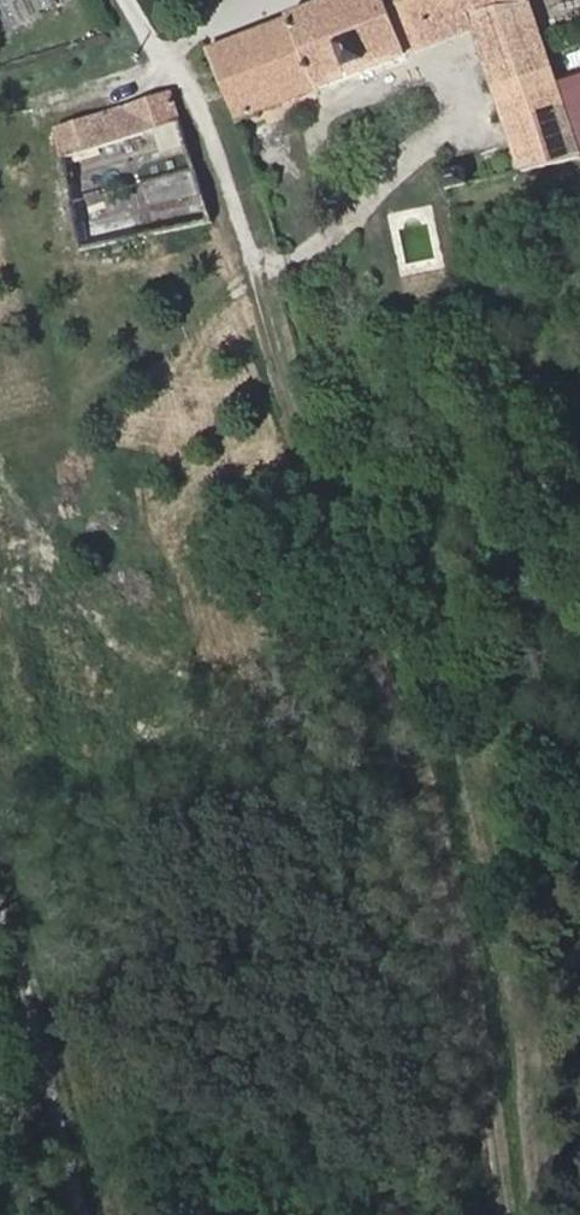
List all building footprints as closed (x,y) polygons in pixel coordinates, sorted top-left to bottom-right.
[(530,0),(337,0),(212,49),(240,118),(475,29),(522,171),(579,157),(579,148),(531,2),(530,0)] [(215,224),(172,93),(45,133),(54,161),(65,159),(82,252),(215,224)]
